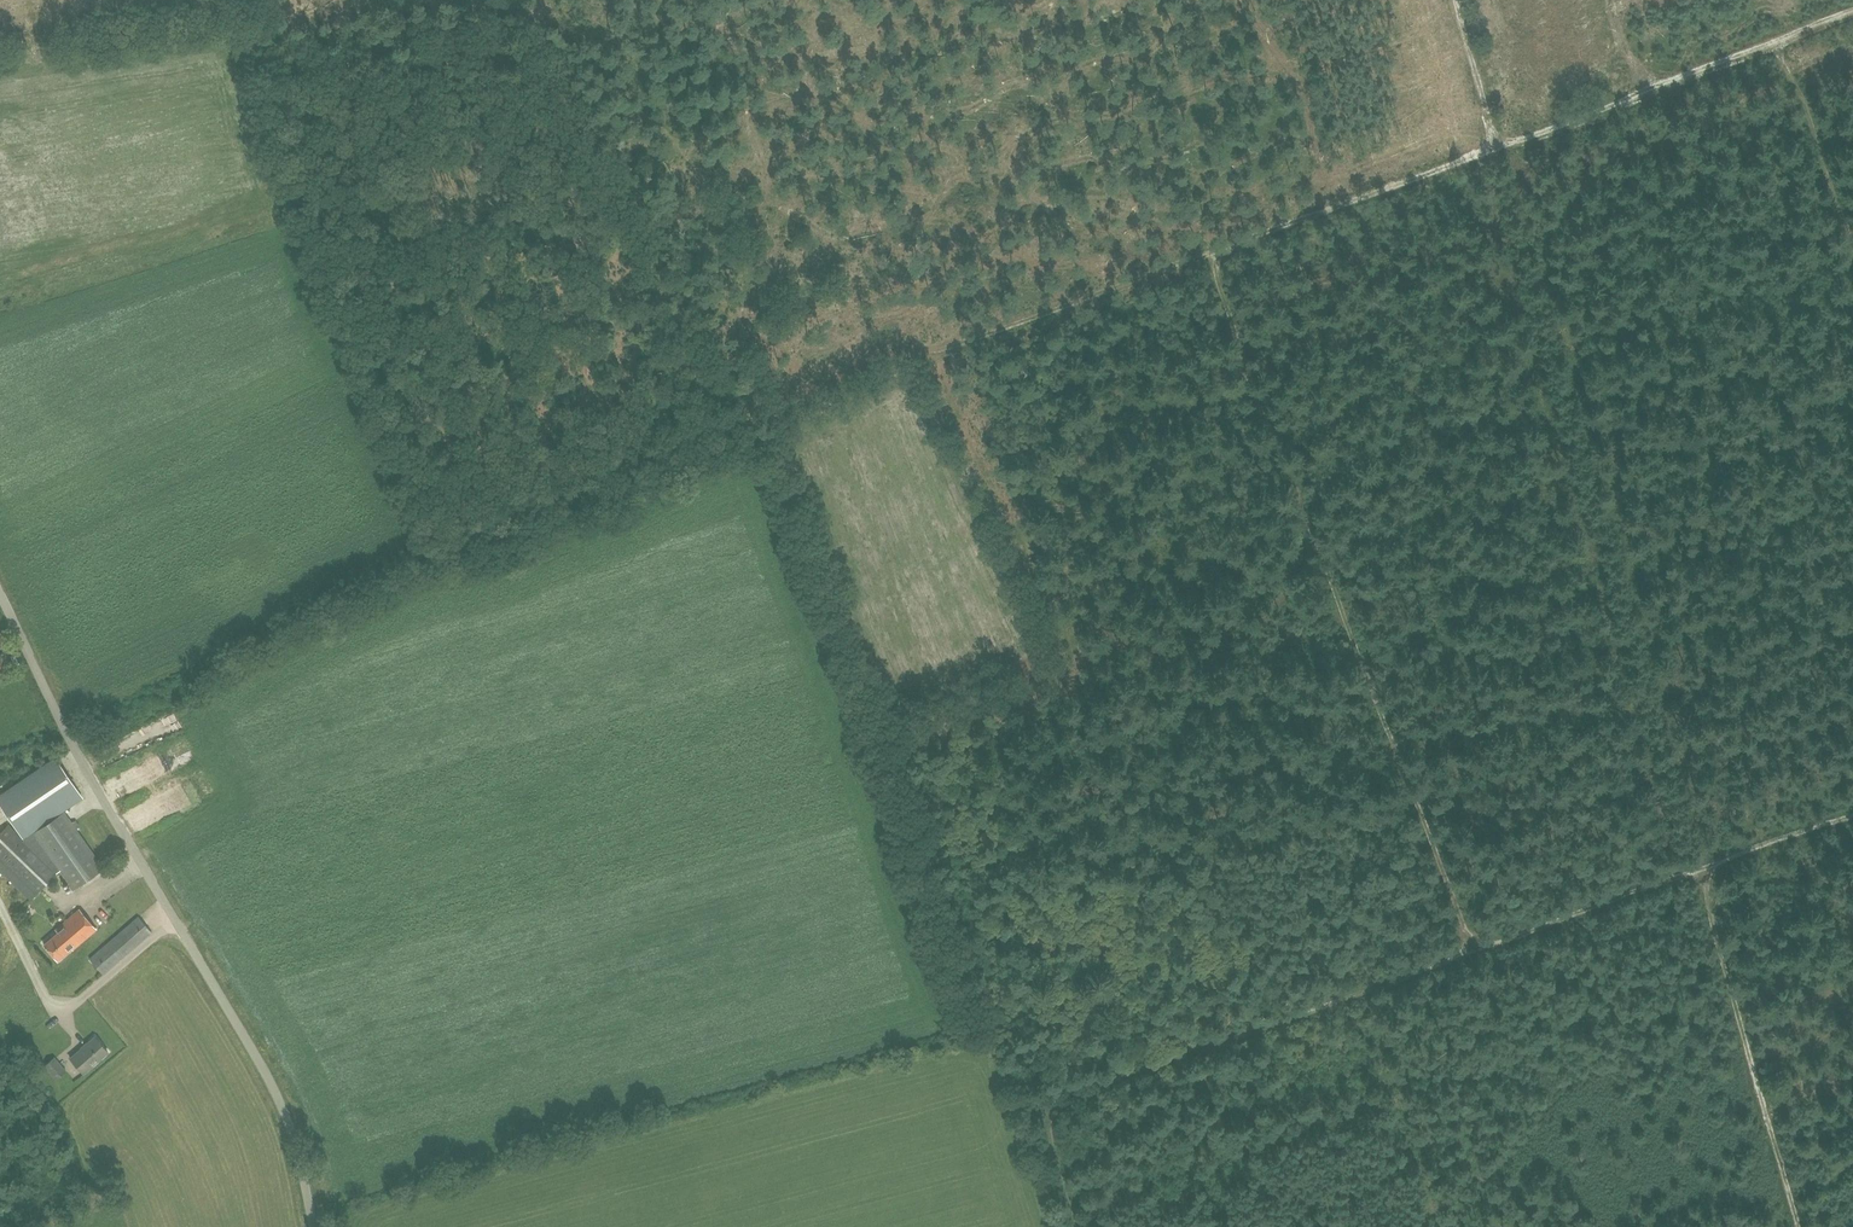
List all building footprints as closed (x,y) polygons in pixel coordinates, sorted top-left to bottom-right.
[(1840,32),(1852,28),(1852,22),(1838,26),(1840,32)] [(0,653),(0,672),(11,668),(10,664),(13,663),(8,651),(0,653)] [(164,724),(167,736),(175,733),(172,722),(164,724)] [(0,788),(0,794),(25,836),(37,829),(60,867),(56,870),(65,885),(71,881),(74,886),(105,868),(70,808),(86,799),(59,753),(0,788)] [(19,850),(26,844),(9,829),(4,835),(0,831),(0,866),(33,896),(54,873),(47,867),(42,871),(19,850)] [(97,929),(80,909),(56,929),(59,932),(44,944),(58,960),(72,948),(73,949),(97,929)] [(105,973),(156,932),(146,919),(94,960),(105,973)] [(83,1073),(109,1051),(96,1036),(70,1058),(83,1073)] [(57,1080),(67,1071),(54,1057),(45,1066),(57,1080)]
